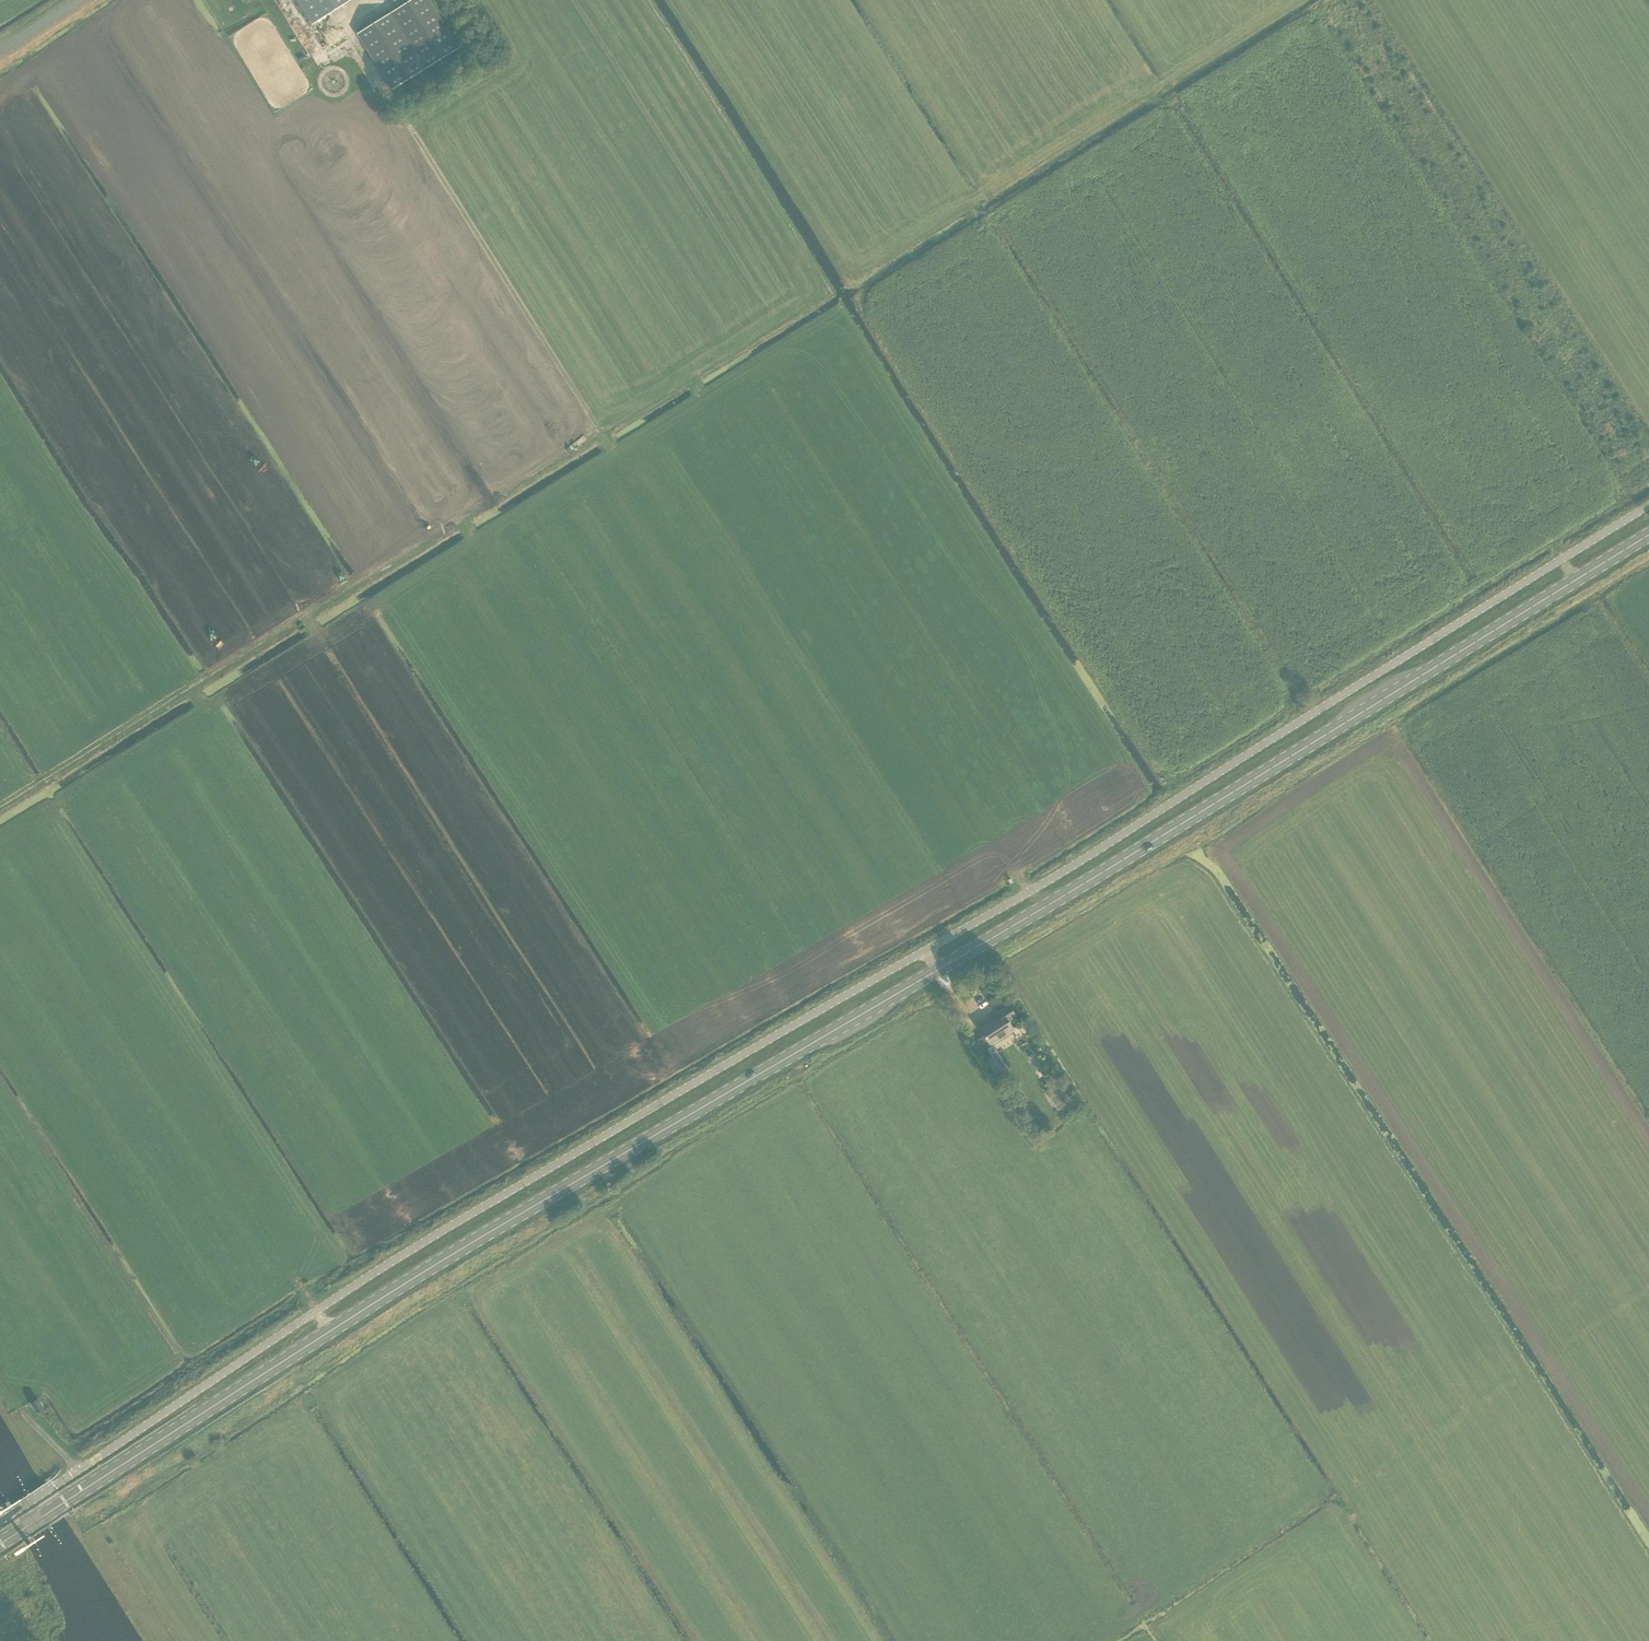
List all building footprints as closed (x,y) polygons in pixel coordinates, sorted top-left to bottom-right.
[(290,0),(284,4),(281,0),(277,0),(276,0),(295,27),(305,20),(290,0)] [(313,23),(350,0),(299,0),(313,23)] [(430,0),(411,0),(358,33),(393,89),(459,47),(430,0)] [(972,1014),(988,1006),(980,991),(964,999),(972,1014)] [(997,1011),(999,1016),(980,1028),(990,1044),(1014,1029),(1009,1021),(1017,1016),(1009,1004),(997,1011)] [(1006,1066),(992,1045),(982,1051),(996,1073),(1006,1066)] [(1042,1074),(1030,1048),(1024,1051),(1036,1077),(1042,1074)] [(1069,1103),(1074,1110),(1079,1106),(1075,1100),(1076,1099),(1063,1079),(1054,1085),(1051,1080),(1044,1085),(1047,1090),(1046,1090),(1059,1109),(1069,1103)] [(32,1402),(37,1411),(44,1407),(39,1398),(32,1402)]
